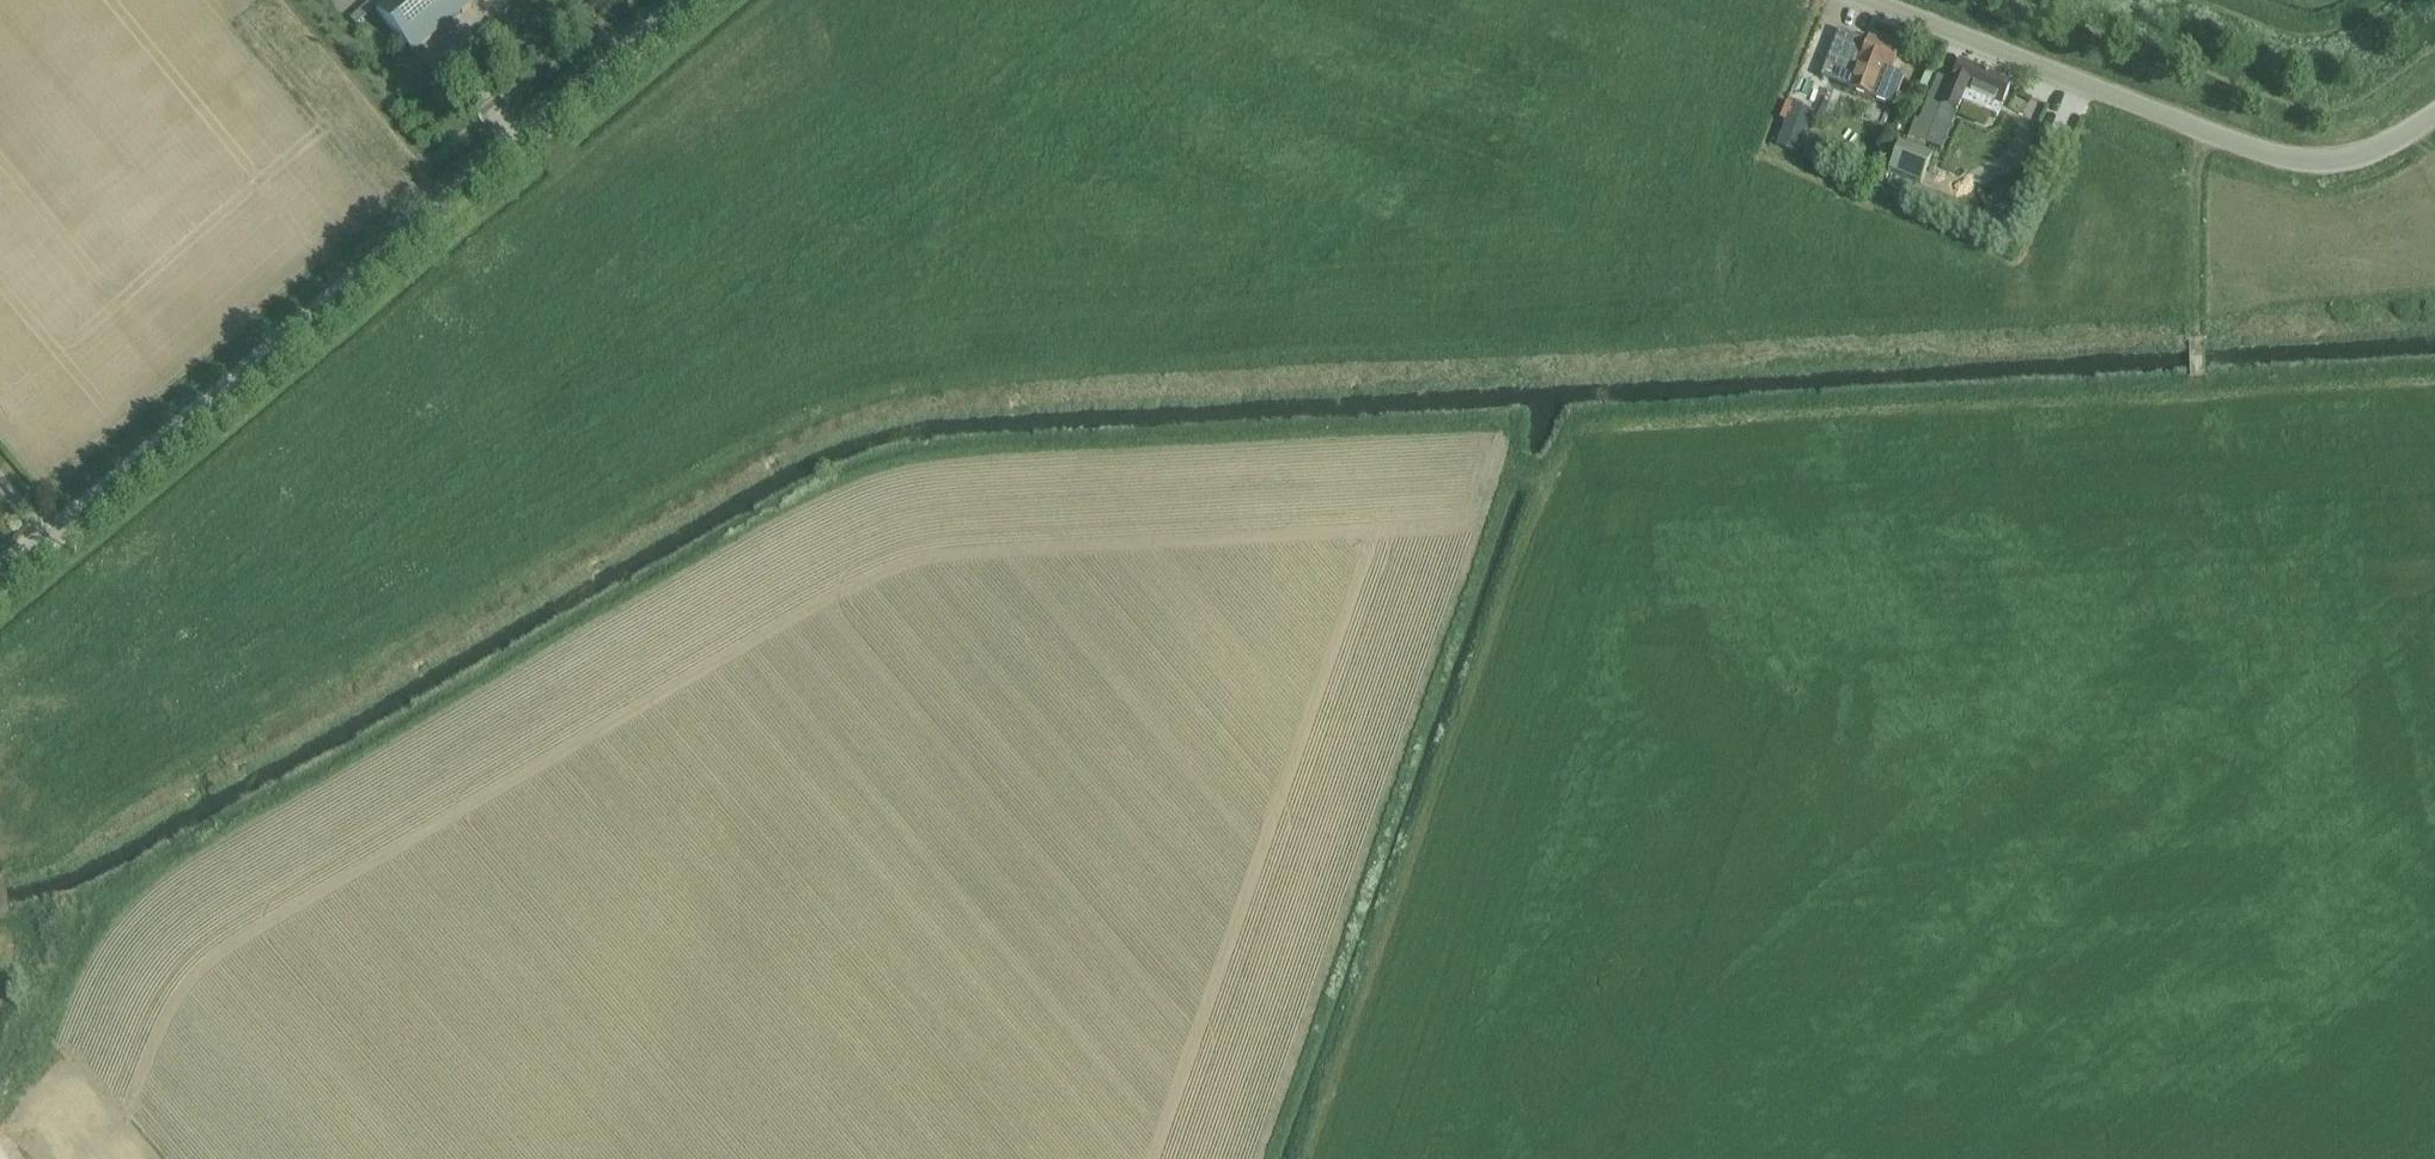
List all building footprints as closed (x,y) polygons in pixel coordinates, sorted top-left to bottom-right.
[(376,10),(414,55),(458,18),(480,0),(389,0),(376,10)] [(1900,51),(1869,39),(1867,43),(1839,32),(1827,64),(1855,74),(1849,90),(1893,107),(1905,76),(1893,72),(1900,51)] [(1941,109),(1955,115),(1960,103),(1996,119),(2011,85),(1959,62),(1951,82),(1938,77),(1920,123),(1915,121),(1908,138),(1926,145),(1941,109)] [(1812,113),(1787,103),(1781,120),(1806,130),(1812,113)] [(1889,172),(1921,185),(1932,157),(1900,144),(1889,172)]
